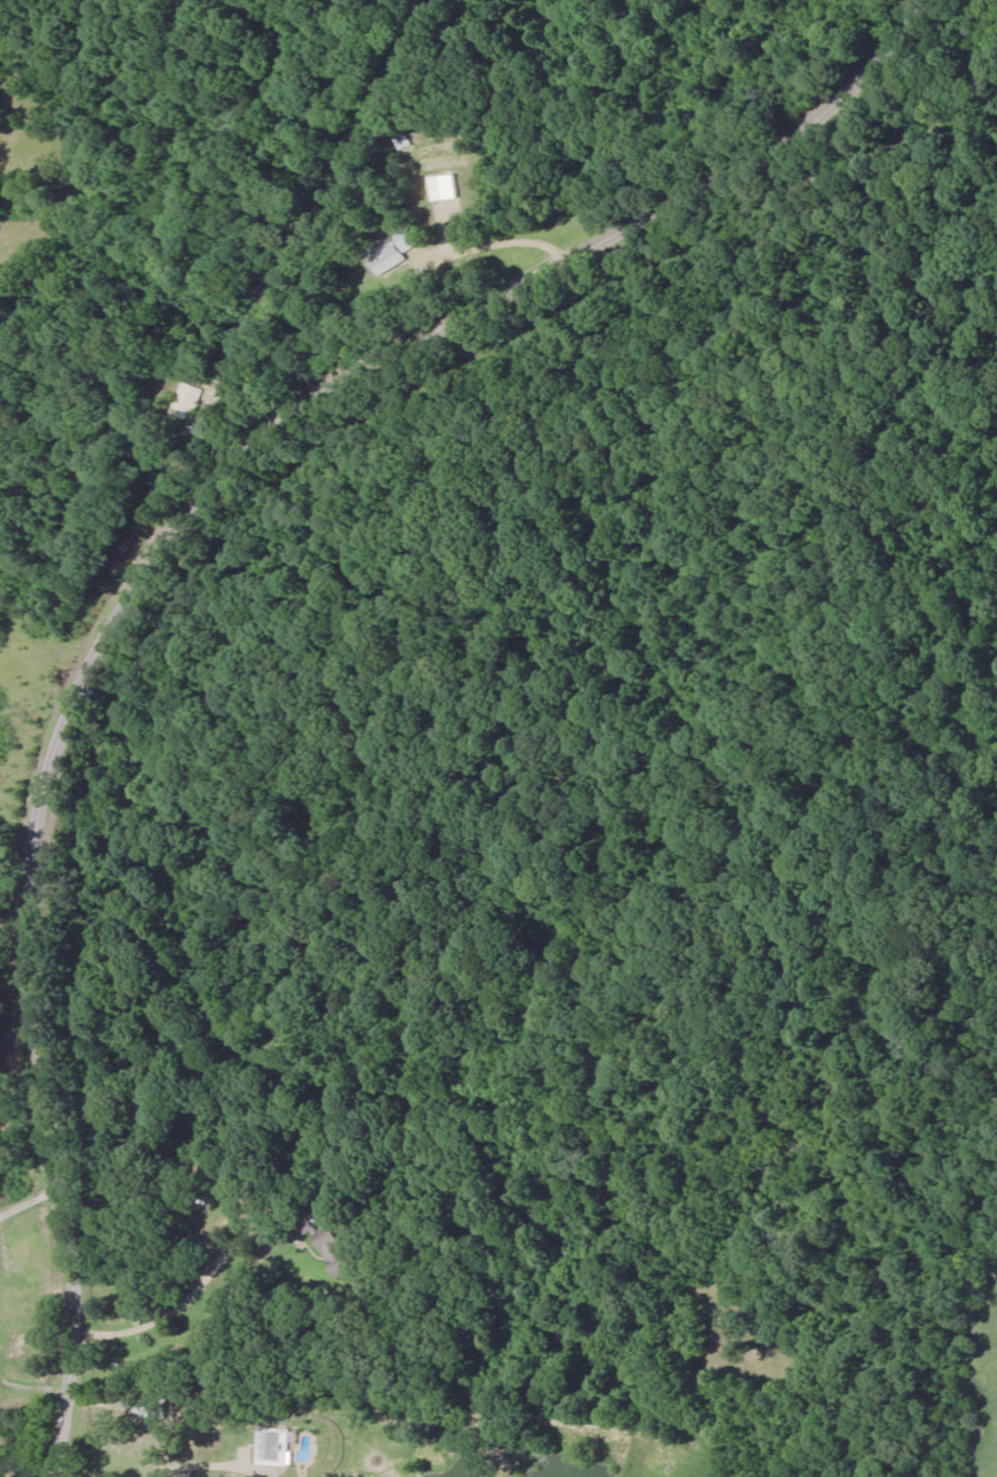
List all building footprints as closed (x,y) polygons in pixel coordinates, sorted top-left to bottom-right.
[(410,260),(406,253),(420,245),(411,228),(369,251),(382,275),(410,260)] [(206,389),(188,381),(175,411),(194,419),(206,389)] [(335,1226),(319,1233),(313,1220),(302,1225),(307,1236),(316,1232),(337,1279),(356,1271),(335,1226)] [(291,1465),(292,1429),(258,1428),(258,1465),(291,1465)]
